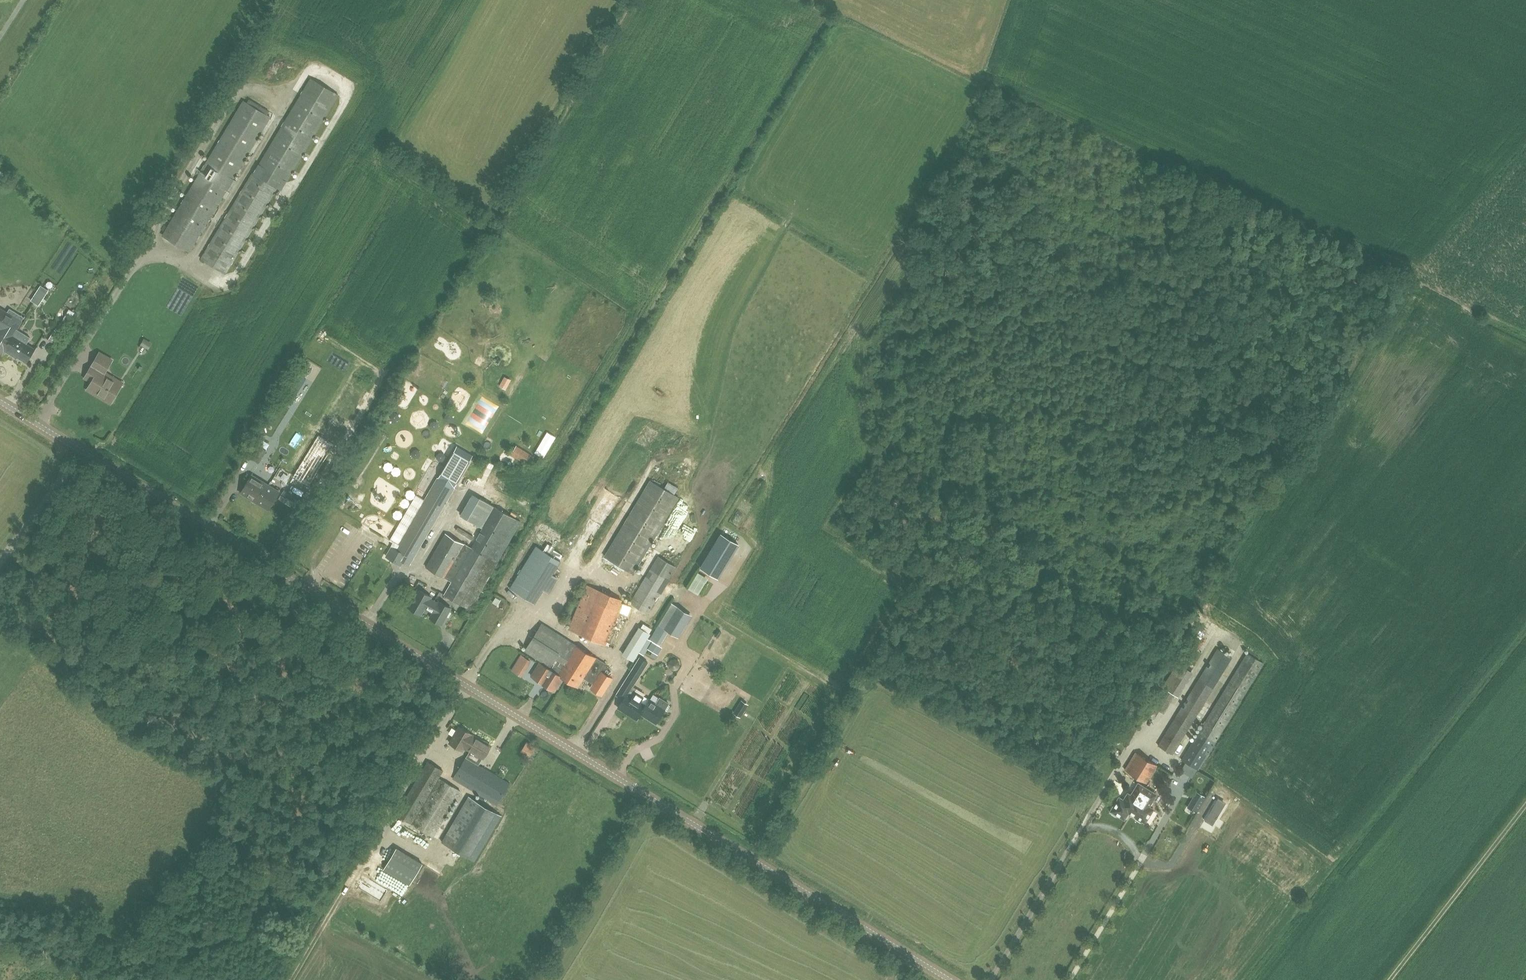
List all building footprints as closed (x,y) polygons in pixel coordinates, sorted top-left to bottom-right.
[(338,95),(309,78),(309,77),(253,172),(277,186),(282,189),(338,95)] [(189,251),(195,242),(270,116),(268,114),(270,110),(250,99),(247,103),(243,100),(163,235),(189,251)] [(226,273),(231,264),(277,186),(253,172),(207,250),(202,258),(226,273)] [(40,285),(31,300),(38,305),(48,290),(40,285)] [(11,307),(8,312),(0,307),(0,327),(5,330),(0,337),(0,336),(0,350),(2,351),(5,348),(17,329),(25,316),(11,307)] [(30,337),(17,329),(5,348),(12,352),(12,351),(21,356),(20,357),(26,361),(34,348),(26,343),(30,337)] [(113,361),(99,352),(85,376),(92,380),(88,388),(101,396),(102,395),(113,401),(122,386),(104,376),(113,361)] [(375,377),(359,367),(299,467),(294,476),(309,485),(340,435),(375,377)] [(509,390),(516,379),(512,376),(506,387),(509,390)] [(259,463),(267,451),(254,444),(247,456),(259,463)] [(534,456),(516,445),(510,455),(528,466),(534,456)] [(453,449),(395,549),(405,555),(401,561),(409,565),(471,459),(470,459),(472,455),(467,452),(465,456),(453,449)] [(241,492),(255,501),(265,483),(251,474),(241,492)] [(678,498),(650,481),(604,556),(632,573),(678,498)] [(279,491),(265,483),(255,501),(269,509),(279,491)] [(495,505),(480,498),(467,519),(481,527),(495,505)] [(695,499),(692,505),(699,508),(702,502),(695,499)] [(471,548),(444,594),(469,609),(520,521),(495,505),(471,548)] [(696,511),(693,517),(704,522),(710,512),(706,510),(703,515),(696,511)] [(471,548),(445,533),(425,566),(451,581),(471,548)] [(722,533),(701,567),(718,577),(739,543),(722,533)] [(670,544),(665,552),(681,562),(685,554),(670,544)] [(542,589),(549,593),(558,577),(552,574),(560,561),(536,546),(510,588),(534,603),(542,589)] [(657,555),(650,567),(630,602),(647,613),(676,567),(657,555)] [(697,574),(689,588),(698,593),(706,579),(697,574)] [(632,607),(615,600),(586,588),(583,595),(568,629),(614,649),(632,607)] [(419,590),(409,607),(410,608),(410,609),(413,611),(415,611),(422,615),(426,608),(434,613),(431,618),(442,625),(451,609),(440,602),(439,604),(431,599),(432,597),(419,590)] [(673,603),(659,625),(669,631),(678,637),(692,615),(673,603)] [(557,670),(573,643),(542,623),(525,651),(549,665),(557,670)] [(659,625),(650,638),(660,644),(669,631),(659,625)] [(622,653),(633,660),(638,651),(643,654),(651,641),(650,640),(646,638),(649,634),(638,627),(622,653)] [(564,678),(578,687),(596,657),(573,643),(557,670),(555,673),(564,678)] [(1217,647),(1197,679),(1158,745),(1172,753),(1177,745),(1212,688),(1232,656),(1217,647)] [(1182,759),(1198,769),(1263,663),(1247,653),(1182,759)] [(526,665),(529,660),(521,655),(517,660),(526,665)] [(649,698),(635,690),(637,688),(633,686),(648,662),(639,656),(615,695),(623,699),(618,707),(636,719),(640,713),(656,723),(668,703),(659,698),(657,702),(650,697),(646,704),(645,703),(649,698)] [(606,663),(596,657),(586,672),(596,679),(591,688),(602,694),(613,677),(610,676),(612,672),(607,669),(608,668),(605,665),(606,663)] [(548,668),(540,663),(532,676),(540,681),(548,668)] [(557,670),(549,665),(548,668),(540,681),(538,684),(554,694),(564,678),(555,673),(557,670)] [(1175,694),(1164,688),(1153,707),(1164,713),(1175,694)] [(742,706),(736,702),(730,713),(735,716),(742,706)] [(464,747),(471,750),(479,738),(459,726),(449,742),(462,750),(464,747)] [(471,750),(483,758),(491,745),(479,738),(471,750)] [(1136,752),(1125,769),(1146,782),(1157,765),(1136,752)] [(497,805),(510,783),(466,756),(453,779),(497,805)] [(444,770),(427,760),(395,814),(412,824),(439,777),(444,770)] [(462,790),(439,777),(412,824),(434,838),(462,790)] [(1129,812),(1145,787),(1138,783),(1131,794),(1127,793),(1123,799),(1119,797),(1110,810),(1112,811),(1111,812),(1116,816),(1117,814),(1124,819),(1128,812),(1129,812)] [(1156,794),(1145,787),(1129,812),(1136,816),(1135,818),(1141,821),(1142,820),(1145,822),(1153,808),(1149,806),(1156,794)] [(1198,791),(1188,807),(1197,812),(1206,796),(1198,791)] [(470,849),(493,810),(469,796),(446,834),(441,842),(466,857),(470,849)] [(1218,797),(1207,816),(1214,821),(1226,801),(1218,797)]
